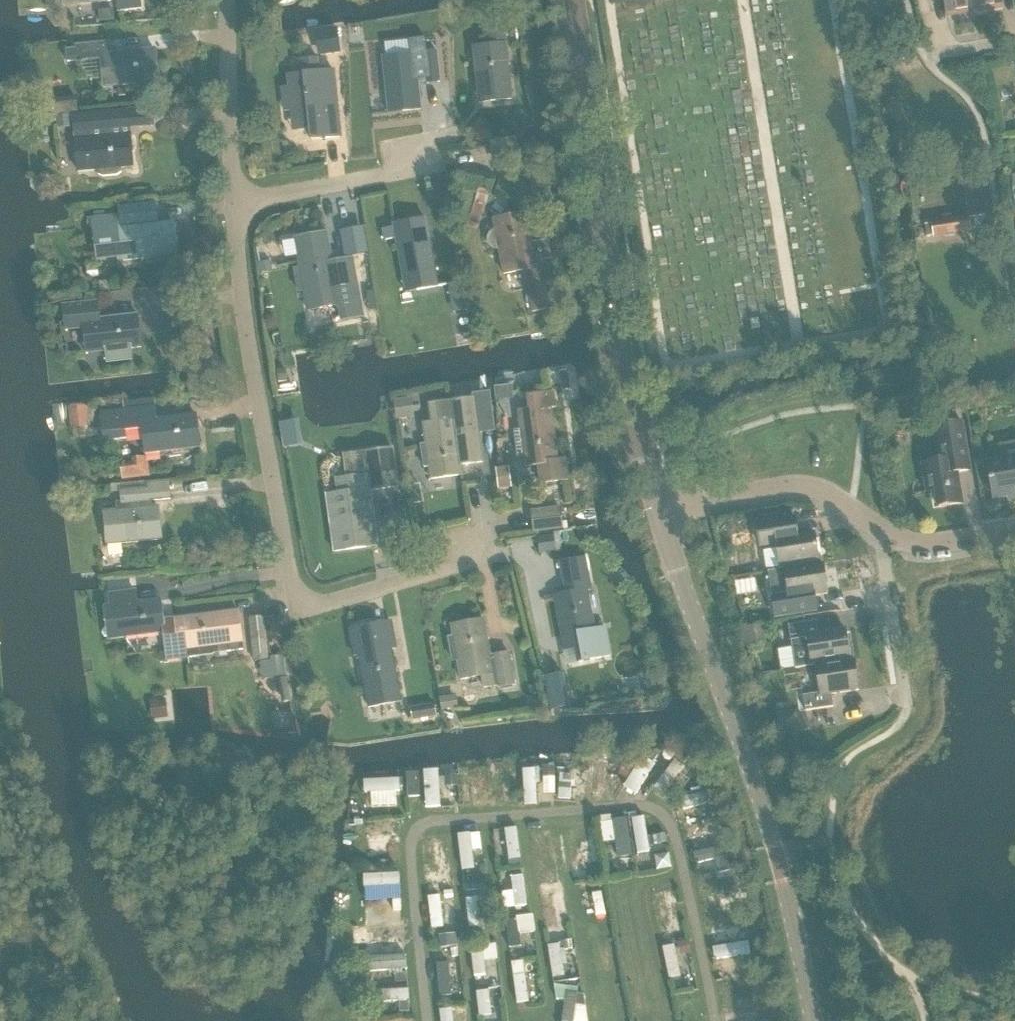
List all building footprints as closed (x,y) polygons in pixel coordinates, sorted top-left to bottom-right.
[(63,7),(116,0),(118,13),(143,9),(142,0),(62,0),(63,7)] [(947,16),(975,12),(973,0),(944,0),(947,16)] [(975,12),(1003,7),(1002,0),(973,0),(975,12)] [(114,11),(98,13),(100,25),(115,22),(114,11)] [(491,101),(512,98),(504,29),(487,31),(488,45),(473,47),(478,88),(489,86),(491,101)] [(318,33),(321,54),(339,52),(336,30),(318,33)] [(118,85),(159,81),(155,49),(107,54),(106,43),(77,46),(77,49),(66,50),(68,61),(101,57),(103,76),(117,75),(118,85)] [(389,112),(421,108),(417,80),(426,79),(426,83),(440,81),(436,51),(424,53),(424,54),(415,55),(415,53),(382,57),(389,112)] [(292,116),(303,114),(304,129),(309,128),(310,141),(344,137),(336,69),(320,71),(318,58),(300,60),(302,74),(288,75),(289,87),(283,88),(285,110),(291,110),(292,116)] [(128,110),(72,114),(76,170),(98,169),(98,172),(103,175),(118,173),(121,170),(121,167),(133,166),(130,134),(120,135),(120,128),(154,125),(153,108),(128,110)] [(521,159),(517,137),(490,143),(495,164),(521,159)] [(556,307),(548,264),(535,267),(525,213),(494,219),(496,230),(492,232),(490,234),(488,237),(488,240),(488,242),(490,245),(492,247),(494,248),(496,249),(499,249),(504,273),(525,269),(533,312),(556,307)] [(124,260),(178,254),(174,222),(126,227),(125,215),(93,218),(95,233),(116,230),(117,237),(121,236),(124,260)] [(417,290),(438,286),(425,218),(393,224),(394,228),(404,278),(414,276),(417,290)] [(364,224),(340,229),(346,255),(369,250),(364,224)] [(396,237),(394,228),(384,229),(386,239),(396,237)] [(328,232),(295,238),(301,268),(296,269),(300,291),(305,290),(306,296),(318,294),(321,308),(341,304),(344,320),(366,316),(354,258),(333,262),(328,232)] [(261,271),(271,270),(270,261),(260,263),(261,271)] [(465,294),(463,283),(448,285),(450,297),(465,294)] [(99,303),(66,306),(69,330),(84,329),(86,342),(87,353),(101,351),(105,351),(107,364),(133,361),(132,348),(141,347),(138,315),(100,319),(99,303)] [(521,430),(514,430),(518,458),(524,457),(526,468),(541,466),(542,472),(539,472),(541,481),(566,478),(564,461),(558,462),(552,408),(556,407),(554,393),(528,397),(529,410),(519,411),(521,430)] [(125,430),(143,428),(145,452),(200,447),(196,415),(157,419),(154,398),(122,401),(123,409),(101,412),(104,440),(126,438),(125,430)] [(462,464),(483,461),(474,399),(450,402),(452,420),(424,424),(427,443),(422,444),(425,468),(430,467),(431,478),(463,474),(462,464)] [(411,401),(393,404),(396,423),(414,420),(411,401)] [(84,407),(70,408),(72,428),(87,426),(84,407)] [(958,473),(970,470),(962,421),(933,426),(939,461),(922,464),(927,492),(935,490),(938,508),(963,503),(958,473)] [(344,455),(347,476),(335,477),(337,494),(327,495),(335,552),(368,547),(366,531),(376,530),(370,490),(398,486),(393,449),(344,455)] [(1014,494),(1014,457),(987,462),(993,498),(1014,494)] [(104,512),(107,544),(162,539),(159,507),(151,508),(150,500),(170,498),(168,482),(148,484),(148,488),(121,490),(122,503),(117,504),(118,511),(104,512)] [(414,482),(408,483),(410,498),(416,497),(414,482)] [(564,530),(561,506),(531,510),(534,533),(564,530)] [(795,518),(756,524),(757,529),(759,544),(760,548),(777,545),(780,568),(784,568),(784,569),(819,563),(818,562),(819,562),(814,533),(798,535),(795,518)] [(585,560),(561,564),(567,594),(555,596),(568,663),(609,655),(604,627),(593,629),(586,590),(591,589),(585,560)] [(784,569),(768,571),(775,615),(803,610),(801,598),(828,593),(823,564),(819,564),(819,563),(784,569)] [(167,660),(167,659),(189,657),(185,629),(180,630),(180,632),(175,632),(174,619),(163,620),(161,600),(137,603),(136,591),(109,595),(111,610),(105,611),(107,628),(108,639),(163,632),(167,660)] [(185,629),(189,657),(214,653),(217,650),(217,646),(242,642),(238,611),(174,619),(175,632),(180,632),(180,630),(185,629)] [(270,660),(265,616),(249,618),(254,661),(270,660)] [(453,660),(458,660),(461,679),(482,676),(484,687),(498,685),(499,687),(514,684),(509,653),(490,656),(484,620),(452,625),(454,637),(449,638),(453,660)] [(815,665),(850,659),(845,629),(818,633),(816,621),(788,625),(795,667),(815,664),(815,665)] [(350,630),(355,655),(360,655),(370,707),(401,701),(391,649),(396,648),(391,622),(350,630)] [(286,676),(284,656),(270,657),(272,677),(286,676)] [(854,659),(815,665),(820,693),(803,695),(806,711),(834,707),(832,694),(859,690),(854,659)] [(563,673),(545,677),(551,711),(570,707),(563,673)] [(151,704),(152,714),(166,713),(165,703),(151,704)] [(431,708),(411,711),(412,725),(433,722),(431,708)] [(696,753),(676,756),(683,799),(703,796),(696,753)] [(645,758),(625,761),(630,805),(650,803),(645,758)] [(590,764),(571,766),(576,810),(596,808),(590,764)] [(539,768),(519,770),(525,815),(545,812),(539,768)] [(484,773),(464,776),(469,820),(489,818),(484,773)] [(388,785),(380,803),(420,823),(428,805),(388,785)] [(363,825),(358,845),(409,858),(414,839),(363,825)] [(557,842),(547,893),(567,897),(577,846),(557,842)] [(517,844),(497,848),(506,899),(526,896),(517,844)] [(614,861),(588,907),(605,916),(631,871),(614,861)] [(349,882),(346,902),(398,910),(401,890),(349,882)] [(450,886),(438,902),(480,934),(492,918),(450,886)] [(648,927),(598,944),(605,963),(655,946),(648,927)] [(389,942),(334,950),(337,969),(392,961),(389,942)] [(426,942),(422,961),(474,971),(478,951),(426,942)] [(660,976),(610,992),(617,1012),(667,995),(660,976)]
